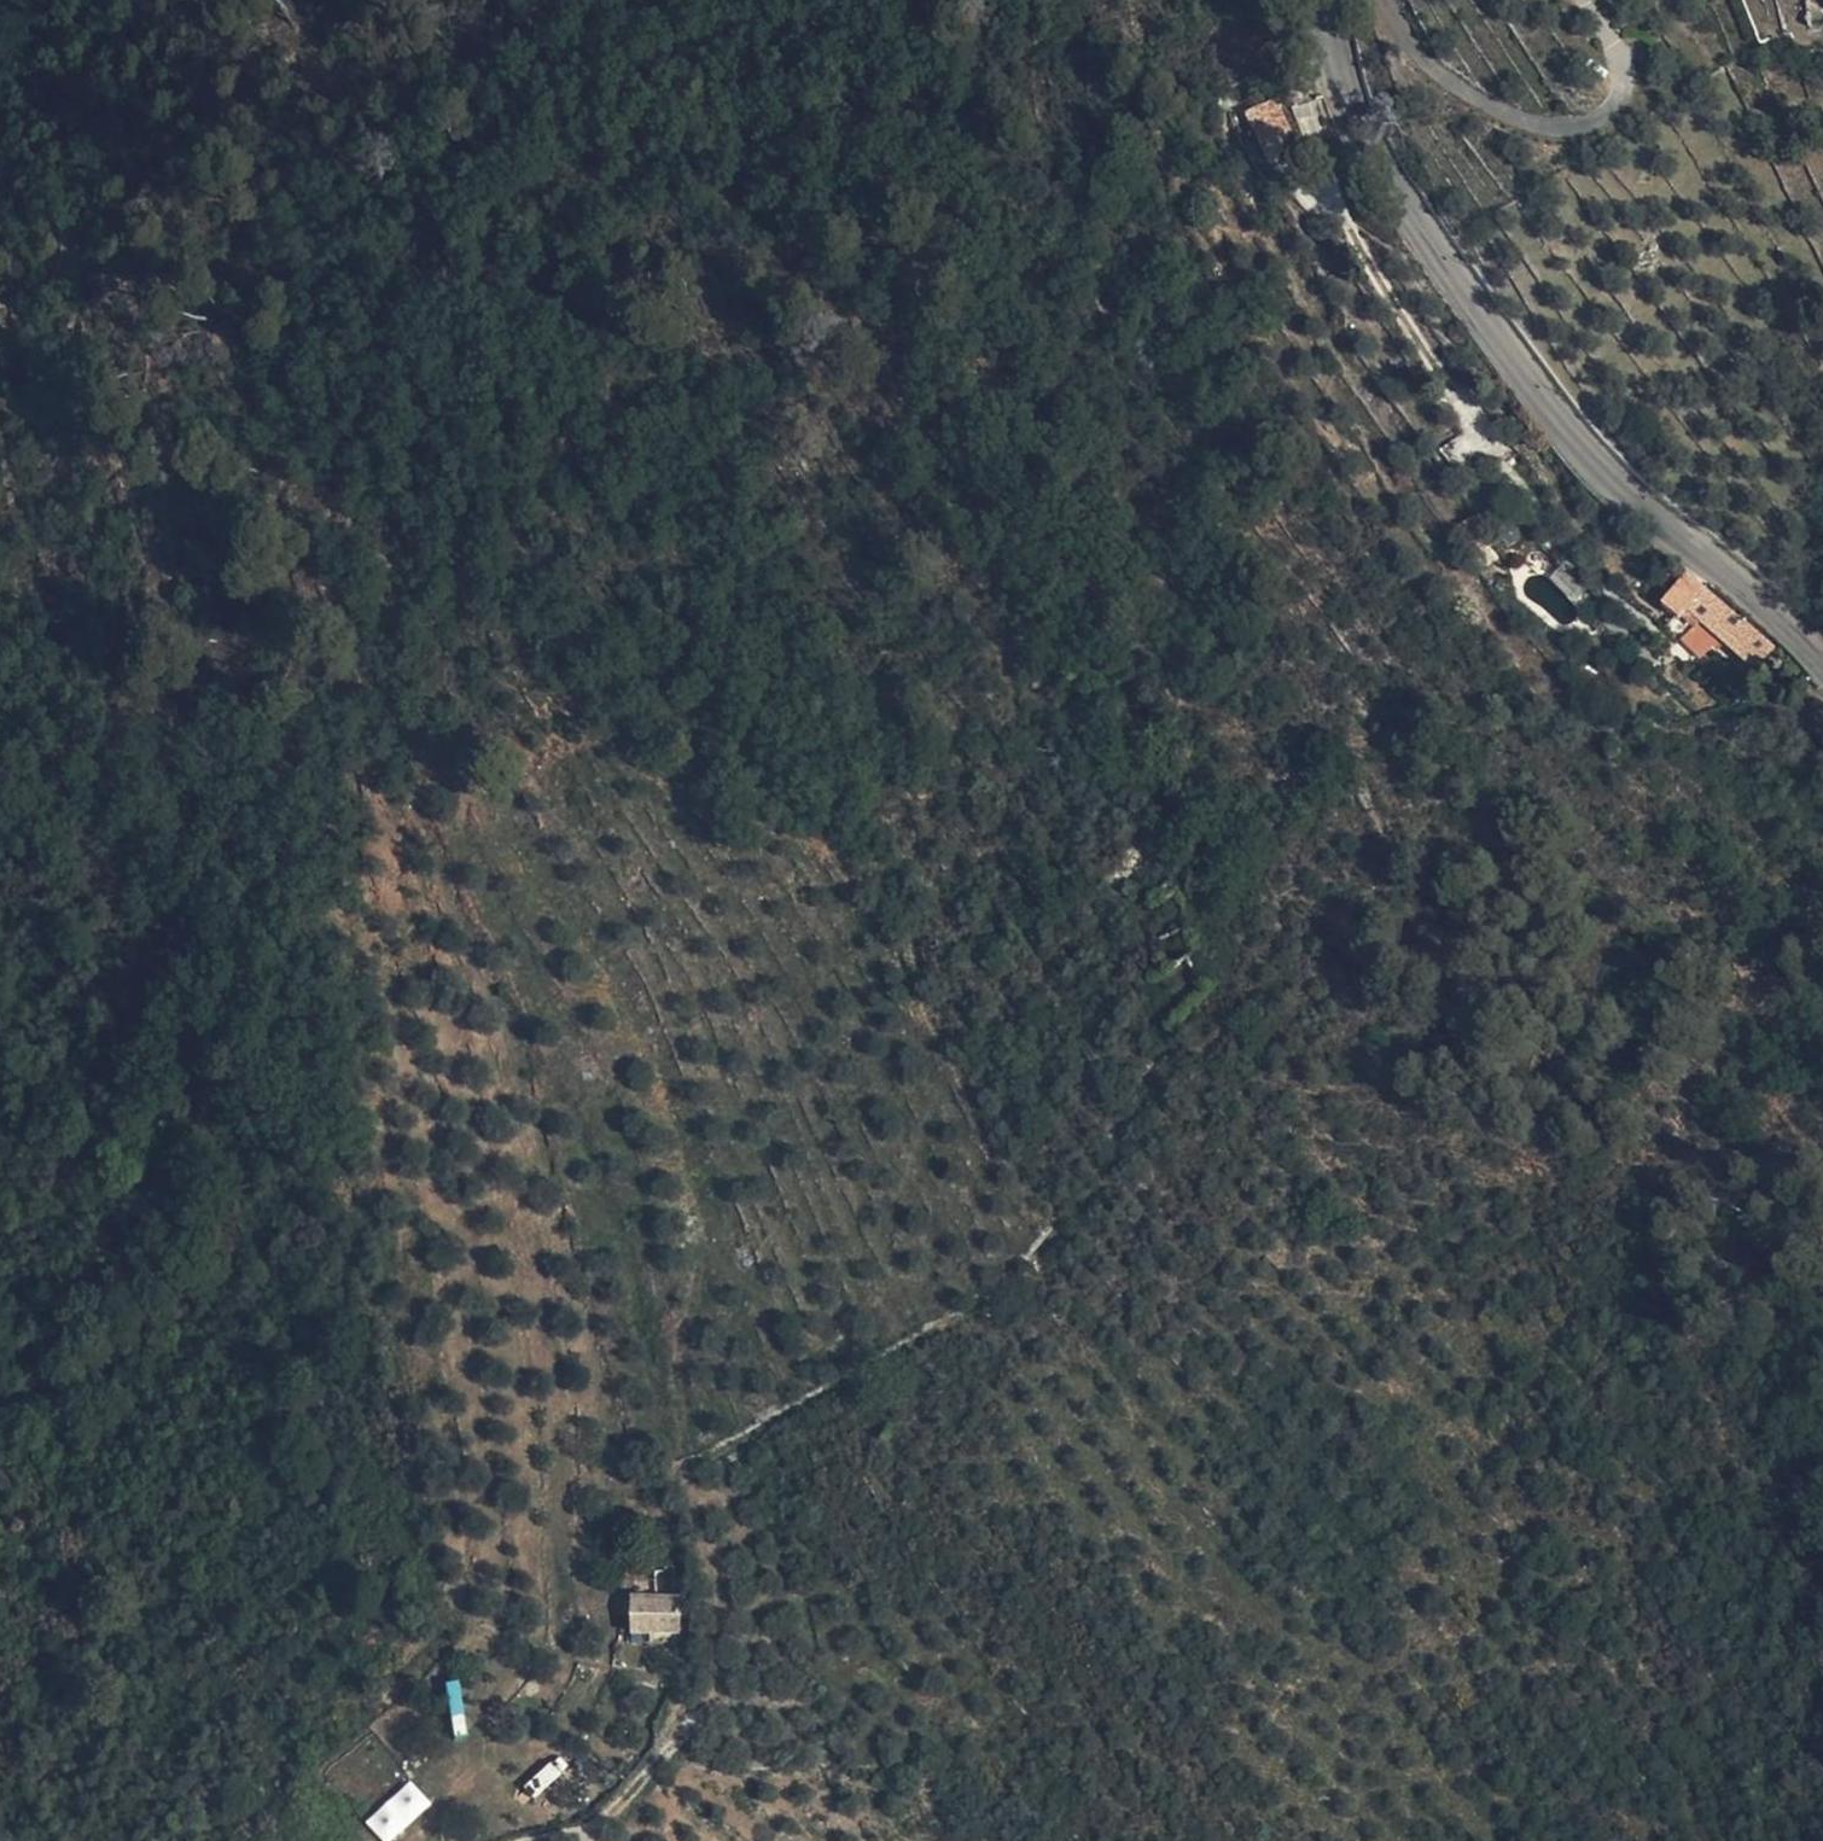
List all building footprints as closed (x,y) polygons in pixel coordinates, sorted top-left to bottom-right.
[(1280,97),(1246,109),(1263,160),(1297,148),(1280,97)] [(1562,565),(1549,575),(1573,605),(1586,595),(1562,565)] [(1697,588),(1684,575),(1661,598),(1674,610),(1685,601),(1752,663),(1770,643),(1705,580),(1697,588)] [(1703,657),(1734,691),(1753,674),(1721,640),(1703,657)] [(627,1593),(629,1635),(678,1633),(676,1591),(627,1593)] [(382,1840),(390,1840),(432,1804),(410,1780),(364,1821),(382,1840)]
